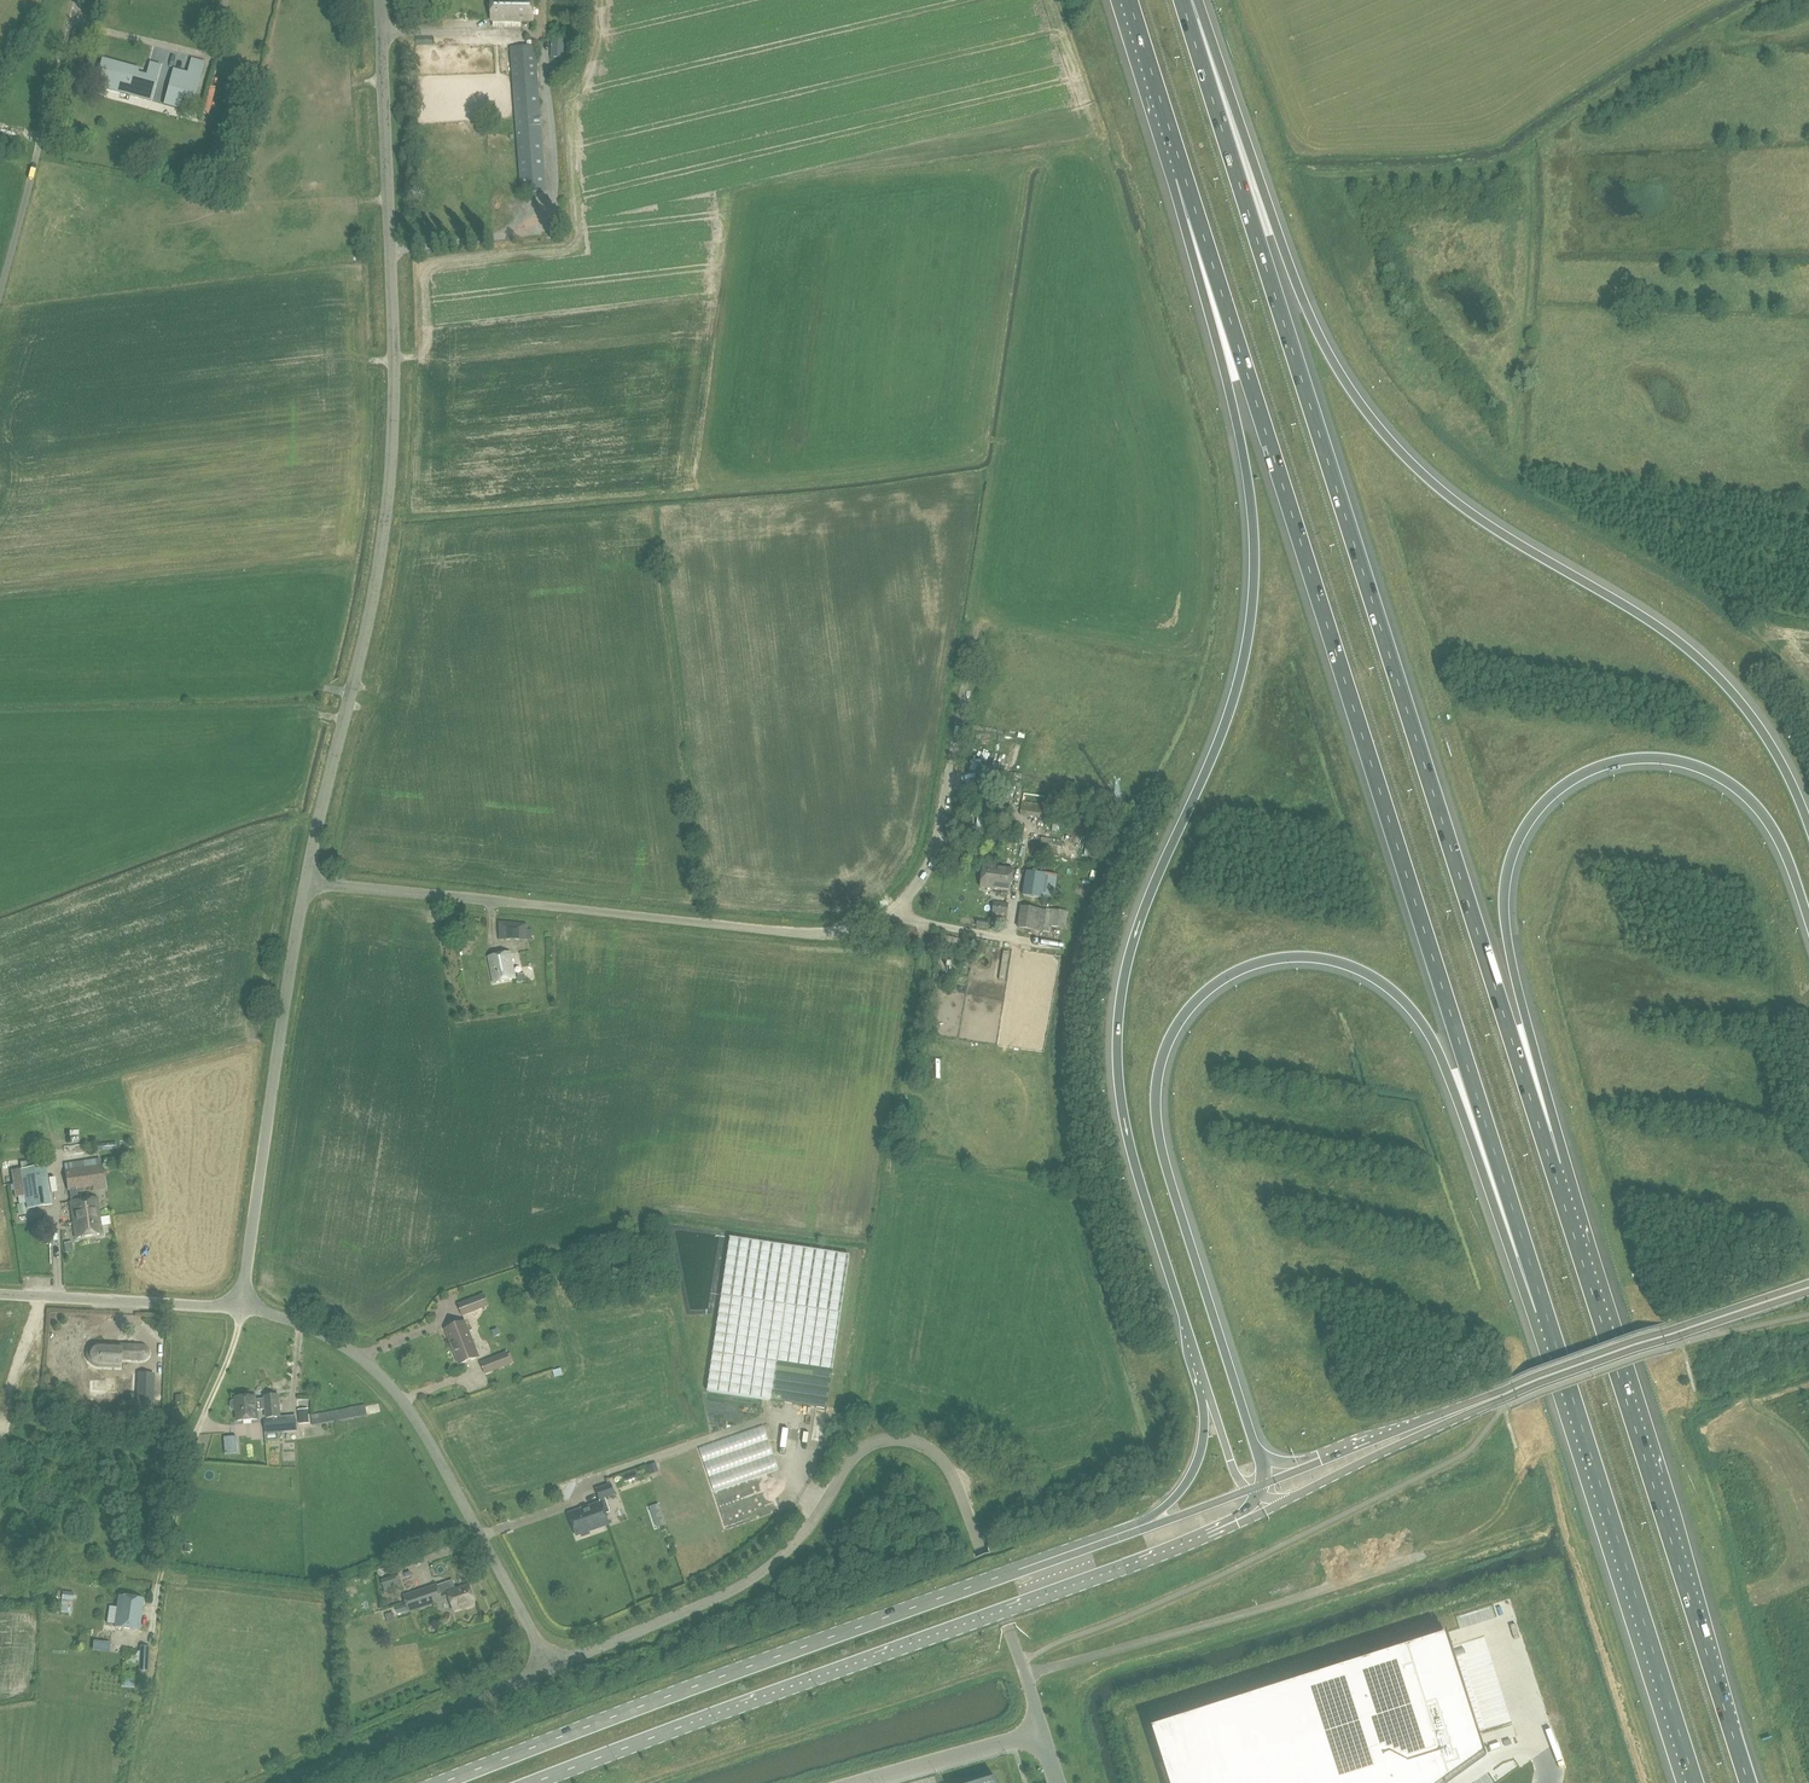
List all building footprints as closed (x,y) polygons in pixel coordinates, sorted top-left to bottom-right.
[(491,21),(493,21),(505,22),(521,22),(533,22),(533,0),(492,0),(491,21)] [(565,37),(551,36),(551,57),(565,58),(565,37)] [(536,45),(510,47),(521,193),(547,191),(536,45)] [(142,79),(135,77),(138,68),(103,59),(96,86),(150,100),(154,86),(156,76),(159,65),(150,63),(147,76),(143,75),(142,79)] [(187,77),(172,73),(164,104),(179,108),(182,97),(187,77)] [(1046,818),(1049,798),(1023,795),(1020,815),(1046,818)] [(1004,837),(989,834),(987,845),(1003,847),(1004,837)] [(1046,855),(1048,843),(1032,840),(1030,852),(1046,855)] [(999,857),(998,867),(984,865),(980,887),(1010,891),(1013,869),(1015,856),(1007,855),(1003,854),(1003,857),(999,857)] [(1044,873),(1026,871),(1022,896),(1053,900),(1059,866),(1045,864),(1044,873)] [(994,901),(993,914),(1007,916),(1008,903),(994,901)] [(1045,911),(1021,907),(1018,927),(1049,932),(1050,926),(1065,929),(1068,911),(1051,909),(1046,908),(1045,911)] [(977,919),(976,926),(988,928),(989,921),(977,919)] [(527,924),(499,922),(499,940),(527,940),(527,924)] [(1009,952),(1003,951),(999,980),(1005,981),(1009,952)] [(488,957),(489,961),(491,974),(493,984),(515,979),(510,953),(488,957)] [(943,976),(933,974),(931,987),(940,989),(943,976)] [(105,1143),(98,1143),(99,1150),(106,1150),(116,1149),(116,1142),(105,1143)] [(104,1185),(100,1158),(63,1164),(67,1190),(104,1185)] [(46,1164),(21,1168),(26,1208),(52,1204),(46,1164)] [(70,1201),(75,1237),(101,1233),(96,1197),(70,1201)] [(707,1390),(826,1408),(849,1255),(729,1237),(707,1390)] [(534,1296),(532,1290),(525,1292),(527,1299),(534,1296)] [(462,1316),(489,1305),(484,1294),(458,1304),(462,1316)] [(464,1321),(446,1329),(453,1348),(454,1347),(456,1353),(455,1354),(459,1364),(478,1357),(464,1321)] [(141,1345),(111,1344),(111,1347),(102,1347),(103,1345),(98,1345),(96,1345),(95,1345),(94,1345),(93,1346),(91,1347),(90,1348),(89,1349),(89,1350),(88,1351),(88,1353),(87,1354),(87,1355),(88,1357),(88,1358),(88,1359),(89,1361),(90,1362),(91,1363),(92,1364),(93,1364),(95,1365),(96,1365),(97,1365),(111,1366),(111,1364),(119,1365),(120,1359),(141,1360),(142,1360),(143,1359),(144,1359),(145,1358),(146,1357),(147,1357),(147,1355),(148,1354),(148,1353),(148,1352),(148,1351),(147,1350),(147,1349),(146,1348),(145,1347),(144,1346),(143,1346),(142,1346),(141,1345)] [(507,1352),(481,1363),(485,1374),(511,1364),(507,1352)] [(137,1410),(146,1410),(153,1410),(154,1386),(155,1373),(145,1373),(144,1397),(137,1397),(137,1410)] [(175,1394),(175,1402),(183,1402),(183,1394),(175,1394)] [(265,1420),(281,1419),(281,1417),(280,1415),(280,1414),(279,1395),(273,1396),(263,1397),(263,1400),(256,1400),(255,1396),(235,1397),(235,1401),(233,1401),(231,1403),(232,1409),(234,1411),(236,1411),(237,1420),(257,1419),(257,1410),(264,1409),(264,1416),(265,1419),(265,1420)] [(313,1424),(334,1421),(366,1415),(365,1404),(349,1407),(349,1408),(311,1414),(313,1424)] [(296,1417),(281,1419),(265,1420),(264,1420),(265,1433),(282,1431),(297,1430),(296,1417)] [(237,1453),(236,1436),(224,1437),(225,1454),(237,1453)] [(597,1490),(600,1499),(614,1494),(611,1485),(597,1490)] [(569,1514),(576,1535),(581,1534),(582,1536),(590,1534),(589,1531),(609,1524),(601,1502),(569,1514)] [(397,1570),(422,1561),(419,1553),(395,1562),(397,1570)] [(396,1575),(381,1579),(385,1593),(400,1588),(396,1575)] [(468,1583),(447,1591),(454,1609),(474,1601),(468,1583)] [(442,1599),(436,1584),(404,1595),(410,1611),(442,1599)] [(63,1590),(61,1606),(71,1607),(74,1592),(63,1590)] [(143,1599),(119,1595),(114,1626),(138,1630),(143,1599)] [(406,1611),(409,1610),(407,1603),(404,1604),(395,1607),(398,1614),(406,1611)] [(1151,1728),(1168,1782),(1442,1782),(1481,1755),(1443,1635),(1151,1728)] [(94,1640),(93,1650),(99,1650),(99,1648),(107,1649),(108,1642),(94,1640)] [(140,1646),(138,1670),(147,1671),(149,1646),(140,1646)] [(121,1687),(134,1687),(135,1678),(122,1677),(121,1687)]
